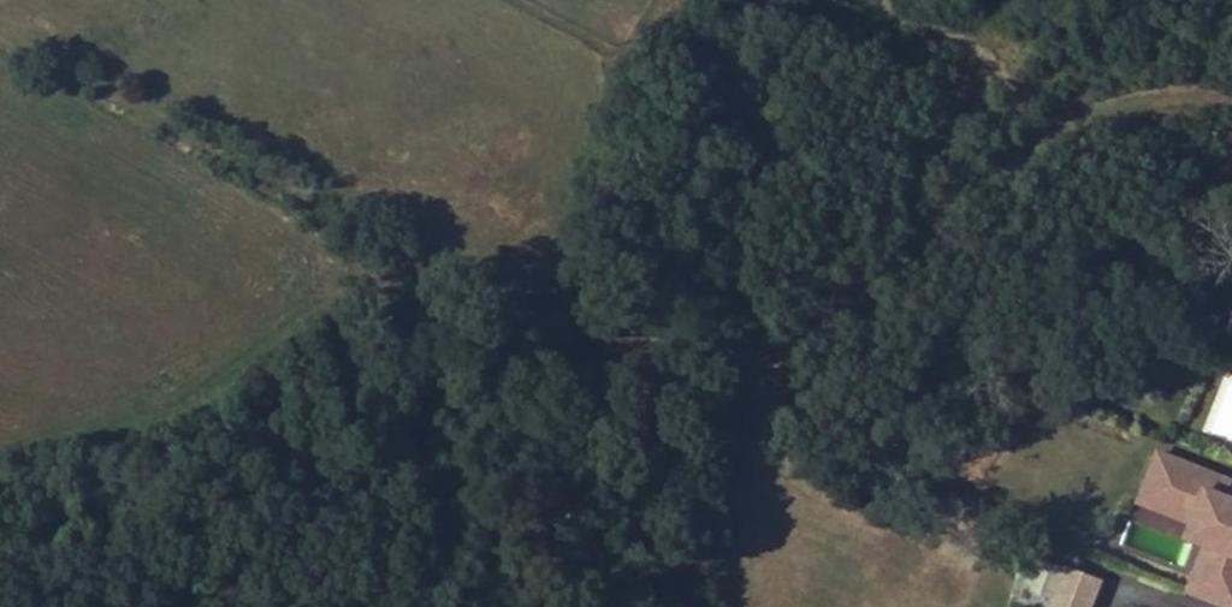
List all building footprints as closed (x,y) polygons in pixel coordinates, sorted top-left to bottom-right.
[(1188,596),(1217,606),(1231,606),(1231,500),(1225,497),(1229,486),(1155,458),(1136,507),(1198,531),(1192,547),(1205,552),(1188,596)] [(1061,573),(1048,606),(1094,606),(1101,589),(1061,573)]
